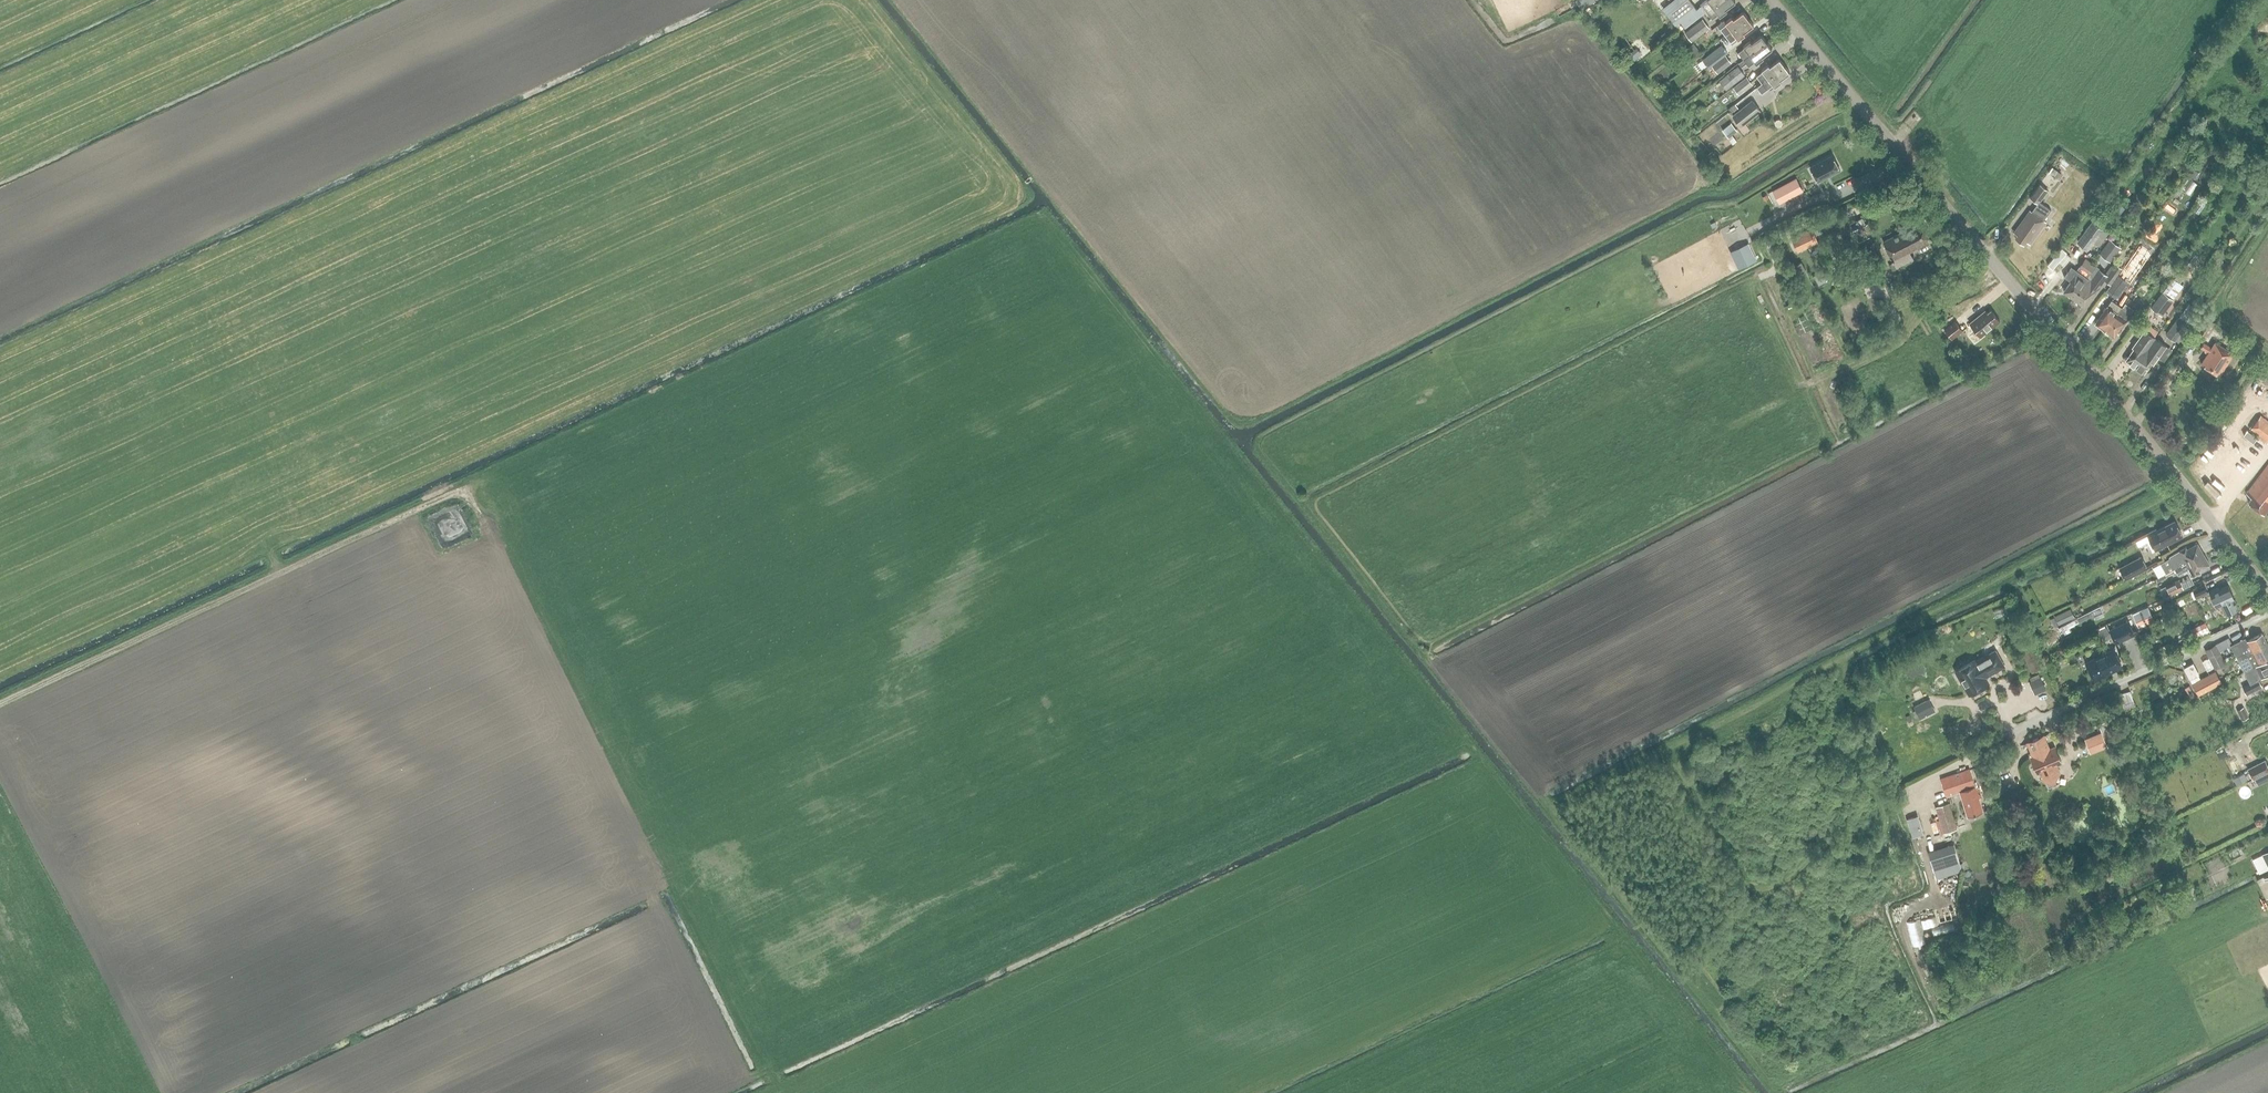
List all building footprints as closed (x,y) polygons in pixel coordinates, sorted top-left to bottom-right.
[(1595,0),(1577,0),(1576,1),(1580,8),(1596,1),(1595,0)] [(1698,17),(1706,11),(1707,12),(1723,0),(1705,0),(1695,7),(1692,3),(1683,9),(1676,0),(1674,0),(1665,7),(1671,14),(1675,11),(1677,14),(1676,15),(1685,27),(1698,17)] [(1707,12),(1712,19),(1718,14),(1720,16),(1727,11),(1726,9),(1735,1),(1734,0),(1723,0),(1707,12)] [(1725,36),(1748,18),(1743,11),(1733,19),(1732,17),(1725,22),(1724,20),(1717,25),(1725,36)] [(1748,18),(1725,36),(1730,43),(1734,40),(1735,42),(1745,34),(1744,33),(1753,25),(1748,18)] [(1702,20),(1685,33),(1692,42),(1709,28),(1702,20)] [(1690,42),(1683,33),(1678,38),(1684,47),(1690,42)] [(1743,60),(1766,42),(1761,35),(1751,43),(1750,41),(1743,46),(1744,48),(1738,53),(1743,60)] [(1766,42),(1743,60),(1739,63),(1741,66),(1746,63),(1749,66),(1755,62),(1756,63),(1763,58),(1762,56),(1772,49),(1766,42)] [(1693,44),(1685,51),(1692,60),(1701,53),(1693,44)] [(1702,60),(1708,67),(1727,53),(1722,45),(1702,60)] [(1629,55),(1635,61),(1642,54),(1636,48),(1629,55)] [(1712,66),(1718,73),(1732,63),(1726,55),(1712,66)] [(1762,83),(1785,66),(1779,59),(1770,66),(1768,65),(1761,70),(1763,72),(1756,76),(1762,83)] [(1790,73),(1785,66),(1762,83),(1756,87),(1762,94),(1770,88),(1771,89),(1782,82),(1780,80),(1790,73)] [(1744,75),(1738,67),(1720,81),(1726,89),(1744,75)] [(1733,88),(1739,95),(1753,85),(1747,77),(1733,88)] [(1732,115),(1741,127),(1761,111),(1752,99),(1732,115)] [(1729,109),(1732,113),(1738,108),(1735,104),(1729,109)] [(1729,138),(1732,135),(1738,131),(1731,122),(1722,130),(1729,138)] [(1737,141),(1732,135),(1729,138),(1733,144),(1737,141)] [(1832,155),(1810,167),(1818,182),(1840,170),(1832,155)] [(2063,175),(2052,167),(2049,172),(2059,179),(2063,175)] [(2190,175),(2194,178),(2199,172),(2195,169),(2190,175)] [(1796,178),(1773,191),(1779,202),(1802,189),(1796,178)] [(2047,191),(2040,185),(2030,198),(2037,203),(2047,191)] [(2251,194),(2245,188),(2236,198),(2243,203),(2251,194)] [(1905,197),(1902,199),(1892,203),(1899,217),(1908,212),(1906,208),(1910,207),(1905,197)] [(2045,221),(2044,220),(2052,210),(2040,201),(2032,212),(2030,210),(2014,232),(2017,235),(2015,238),(2024,244),(2026,241),(2030,243),(2046,221),(2045,221)] [(2172,216),(2176,209),(2168,206),(2165,213),(2172,216)] [(2102,226),(2109,231),(2116,221),(2109,216),(2102,226)] [(1850,233),(1842,219),(1827,228),(1835,242),(1850,233)] [(1931,241),(1921,222),(1883,241),(1894,262),(1890,264),(1892,270),(1913,260),(1909,251),(1931,241)] [(2095,243),(2101,247),(2109,235),(2093,222),(2078,242),(2090,250),(2095,243)] [(1853,231),(1858,242),(1874,235),(1868,223),(1853,231)] [(1797,252),(1818,242),(1812,229),(1791,239),(1797,252)] [(2110,240),(2100,254),(2111,262),(2121,248),(2110,240)] [(1757,260),(1749,243),(1730,252),(1738,269),(1757,260)] [(2053,269),(2067,253),(2062,248),(2048,265),(2053,269)] [(2064,292),(2074,299),(2096,268),(2096,267),(2097,265),(2086,257),(2069,280),(2071,282),(2064,292)] [(1801,262),(1794,266),(1799,275),(1806,271),(1801,262)] [(2096,268),(2074,299),(2084,306),(2091,296),(2093,297),(2100,287),(2104,280),(2110,284),(2120,271),(2122,268),(2116,264),(2114,267),(2107,276),(2096,268)] [(2116,299),(2128,282),(2127,282),(2133,275),(2123,268),(2107,291),(2116,299)] [(2182,268),(2174,279),(2180,284),(2188,273),(2182,268)] [(2202,284),(2207,276),(2201,272),(2196,280),(2202,284)] [(2180,284),(2174,279),(2152,307),(2161,315),(2183,286),(2180,284)] [(1960,318),(1973,307),(1969,302),(1956,312),(1960,318)] [(2102,328),(2105,330),(2121,307),(2115,303),(2110,309),(2107,306),(2095,323),(2097,325),(2097,326),(2101,329),(2102,328)] [(2189,303),(2179,318),(2188,324),(2198,310),(2189,303)] [(2147,309),(2142,305),(2137,312),(2143,315),(2147,309)] [(2114,337),(2123,326),(2124,326),(2126,323),(2126,322),(2131,315),(2121,307),(2105,330),(2109,333),(2109,334),(2112,337),(2114,337)] [(2000,321),(1991,310),(1987,313),(1985,311),(1969,324),(1980,337),(2000,321)] [(1945,325),(1953,318),(1950,314),(1941,321),(1945,325)] [(2205,316),(2197,328),(2209,336),(2217,324),(2205,316)] [(2178,318),(2166,334),(2176,342),(2188,325),(2178,318)] [(1955,321),(1944,330),(1952,339),(1962,331),(1955,321)] [(2146,331),(2154,337),(2158,331),(2150,325),(2146,331)] [(2134,348),(2126,360),(2134,366),(2135,367),(2156,339),(2145,331),(2137,342),(2133,347),(2134,348)] [(2156,339),(2135,367),(2144,373),(2151,363),(2153,364),(2166,346),(2158,341),(2156,339)] [(2211,348),(2203,343),(2201,347),(2208,353),(2201,364),(2219,375),(2233,354),(2215,342),(2211,348)] [(2224,396),(2231,387),(2222,381),(2216,390),(2224,396)] [(2250,429),(2267,443),(2267,442),(2267,420),(2262,415),(2250,429)] [(2247,430),(2244,435),(2253,442),(2257,437),(2247,430)] [(2246,494),(2251,498),(2248,502),(2264,514),(2267,509),(2267,465),(2246,494)] [(2147,534),(2155,550),(2182,536),(2174,521),(2157,531),(2156,529),(2147,534)] [(2175,570),(2203,554),(2197,543),(2187,549),(2186,547),(2169,556),(2168,559),(2175,570)] [(2203,554),(2175,570),(2178,575),(2186,570),(2191,578),(2200,573),(2199,570),(2209,564),(2203,554)] [(2142,556),(2119,567),(2125,580),(2148,568),(2142,556)] [(2167,577),(2165,574),(2155,579),(2158,582),(2167,577)] [(2170,596),(2184,589),(2179,579),(2160,589),(2164,597),(2170,595),(2170,596)] [(2207,593),(2204,586),(2193,591),(2196,598),(2207,593)] [(2216,607),(2221,605),(2225,613),(2238,607),(2228,586),(2219,590),(2218,587),(2209,591),(2216,607)] [(2104,616),(2100,606),(2076,618),(2059,627),(2061,632),(2062,631),(2064,634),(2071,629),(2070,627),(2094,615),(2096,620),(2104,616)] [(2132,614),(2138,628),(2154,621),(2148,607),(2132,614)] [(2055,616),(2059,625),(2075,617),(2071,608),(2055,616)] [(2058,626),(2054,618),(2050,620),(2054,628),(2058,626)] [(2116,642),(2133,634),(2128,622),(2110,631),(2116,642),(2115,644),(2116,644),(2116,642)] [(2207,623),(2192,630),(2196,638),(2210,631),(2207,623)] [(2175,638),(2173,632),(2165,635),(2167,641),(2175,638)] [(2230,645),(2238,660),(2246,656),(2250,654),(2267,645),(2262,633),(2246,642),(2244,638),(2230,645)] [(2161,647),(2165,656),(2177,650),(2173,641),(2161,647)] [(2215,645),(2205,650),(2215,669),(2225,664),(2215,645)] [(2244,672),(2256,666),(2267,660),(2267,645),(2250,654),(2246,656),(2238,660),(2244,672)] [(2022,652),(2031,672),(2040,668),(2031,648),(2022,652)] [(2086,663),(2094,679),(2121,666),(2114,650),(2114,648),(2113,650),(2086,663)] [(1969,695),(1988,684),(1985,677),(2004,666),(1995,651),(1976,662),(1975,660),(1955,671),(1969,695)] [(2244,672),(2250,683),(2242,687),(2246,695),(2262,686),(2258,679),(2267,675),(2267,660),(2256,666),(2244,672)] [(2217,671),(2206,676),(2192,684),(2198,696),(2223,683),(2217,671)] [(2040,677),(2029,682),(2035,695),(2046,690),(2040,677)] [(1926,701),(1914,707),(1915,710),(1913,711),(1916,717),(1918,716),(1920,719),(1932,713),(1926,701)] [(2244,707),(2237,711),(2242,721),(2249,717),(2244,707)] [(2109,720),(2099,725),(2106,744),(2117,740),(2109,720)] [(2106,746),(2105,744),(2101,733),(2086,739),(2091,752),(2106,746)] [(2044,735),(2027,743),(2033,756),(2031,757),(2038,773),(2040,773),(2042,778),(2053,780),(2059,771),(2057,765),(2061,763),(2055,748),(2050,750),(2044,735)] [(2265,761),(2248,769),(2253,779),(2255,778),(2261,775),(2267,772),(2267,767),(2265,761)] [(2006,764),(1999,767),(2002,774),(2008,771),(2006,764)] [(1941,779),(1945,791),(1946,796),(1958,792),(1967,817),(1983,812),(1979,798),(1982,797),(1979,788),(1976,789),(1969,769),(1941,779)] [(2261,775),(2255,778),(2258,785),(2264,782),(2261,775)] [(1949,803),(1939,806),(1936,807),(1944,833),(1957,829),(1949,803)] [(1923,835),(1919,821),(1914,823),(1912,818),(1907,820),(1912,838),(1923,835)] [(1926,850),(1936,879),(1961,871),(1952,842),(1926,850)] [(2253,860),(2260,874),(2267,870),(2267,867),(2262,855),(2253,860)] [(2256,879),(2266,898),(2267,898),(2267,874),(2256,879)]
